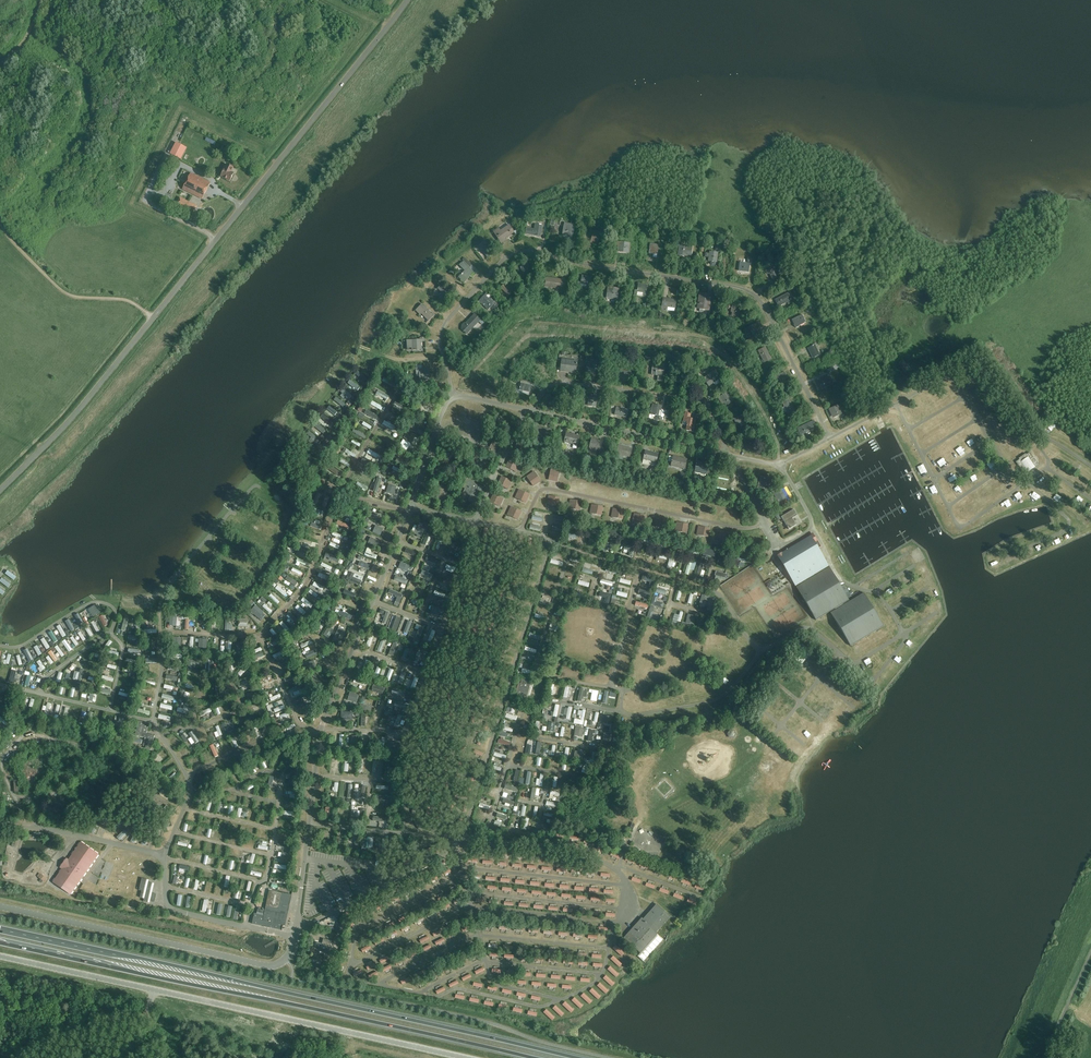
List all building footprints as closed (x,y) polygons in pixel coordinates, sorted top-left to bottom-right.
[(214,144),(216,140),(208,136),(206,140),(214,144)] [(176,142),(170,154),(181,160),(187,148),(176,142)] [(233,168),(229,166),(227,165),(221,176),(230,181),(233,173),(231,172),(233,168)] [(210,183),(204,180),(190,173),(182,189),(202,199),(210,183)] [(176,205),(193,213),(197,207),(180,198),(176,205)] [(564,223),(563,231),(567,232),(567,234),(573,236),(575,225),(576,222),(571,221),(571,224),(564,223)] [(525,234),(540,237),(541,226),(535,225),(534,230),(526,228),(525,234)] [(498,229),(493,232),(501,244),(504,242),(507,240),(505,238),(508,237),(510,235),(511,234),(513,233),(514,233),(514,232),(509,226),(502,230),(503,232),(501,233),(498,229)] [(591,243),(598,244),(600,233),(593,232),(591,243)] [(485,253),(488,257),(493,254),(487,247),(488,245),(485,242),(478,247),(484,254),(485,253)] [(620,252),(628,253),(630,244),(617,242),(617,246),(621,246),(620,252)] [(650,244),(649,253),(653,254),(653,257),(657,258),(657,253),(658,245),(650,244)] [(681,246),(680,252),(678,252),(678,255),(691,257),(692,247),(681,246)] [(708,261),(710,261),(716,262),(717,253),(710,252),(709,255),(710,255),(710,257),(709,257),(708,261)] [(523,271),(524,274),(531,272),(528,262),(521,264),(522,267),(520,267),(522,272),(523,271)] [(457,278),(463,284),(473,274),(468,269),(462,263),(458,266),(464,272),(457,278)] [(739,271),(747,272),(749,264),(746,264),(746,265),(740,264),(739,271)] [(472,265),(468,269),(473,274),(477,270),(472,265)] [(772,277),(773,280),(778,277),(772,265),(766,268),(771,277),(772,277)] [(582,276),(581,281),(581,282),(578,282),(577,286),(580,286),(581,284),(589,285),(590,278),(582,276)] [(560,291),(563,292),(565,281),(546,278),(544,287),(561,289),(560,291)] [(507,295),(508,296),(512,293),(511,292),(513,290),(506,283),(500,288),(508,295),(507,295)] [(439,296),(445,303),(452,296),(441,285),(437,289),(441,293),(439,296)] [(636,295),(642,296),(645,297),(647,286),(638,285),(637,291),(634,290),(633,296),(636,297),(636,295)] [(606,298),(616,300),(618,289),(607,287),(606,298)] [(700,304),(699,309),(699,311),(704,312),(704,310),(709,311),(710,302),(706,301),(707,294),(699,293),(698,304),(700,304)] [(788,305),(792,303),(787,293),(774,300),(778,307),(787,302),(788,305)] [(480,300),(483,303),(482,304),(488,310),(494,304),(494,305),(497,302),(491,297),(489,300),(484,295),(480,300)] [(662,303),(661,310),(666,311),(667,307),(674,308),(675,301),(666,299),(666,303),(662,303)] [(421,314),(428,322),(433,317),(422,305),(415,312),(420,316),(421,314)] [(732,316),(738,317),(740,307),(732,306),(731,309),(733,310),(732,316)] [(462,325),(461,329),(466,334),(478,322),(482,325),(484,323),(483,321),(475,314),(465,324),(464,323),(462,325)] [(804,314),(791,320),(795,329),(799,327),(798,327),(805,323),(802,317),(805,315),(804,314)] [(757,330),(762,328),(759,323),(743,330),(745,333),(750,331),(753,338),(759,335),(757,330)] [(406,341),(407,350),(417,350),(417,348),(421,348),(420,341),(424,341),(424,338),(419,338),(419,340),(406,341)] [(809,348),(813,358),(819,355),(814,345),(809,348)] [(758,351),(764,363),(771,359),(765,347),(758,351)] [(589,367),(600,369),(601,359),(590,358),(589,367)] [(535,363),(542,372),(548,368),(542,359),(535,363)] [(559,371),(565,371),(565,370),(575,371),(576,361),(561,359),(559,371)] [(668,370),(669,366),(653,364),(651,374),(657,376),(657,381),(663,382),(665,370),(668,370)] [(707,365),(700,371),(703,375),(711,369),(707,365)] [(365,381),(368,378),(359,369),(356,372),(365,381)] [(427,369),(416,369),(416,371),(419,371),(420,380),(426,380),(426,377),(429,377),(428,370),(427,371),(427,369)] [(715,377),(718,375),(715,370),(704,378),(706,380),(705,381),(709,386),(718,380),(715,377)] [(782,380),(787,378),(784,372),(777,375),(777,374),(774,376),(777,382),(782,380)] [(817,380),(821,389),(832,384),(828,375),(817,380)] [(388,378),(386,381),(395,387),(397,383),(388,378)] [(359,391),(362,387),(351,379),(349,382),(351,383),(349,387),(353,389),(354,387),(359,391)] [(519,390),(530,392),(531,386),(521,383),(519,383),(518,387),(520,387),(519,390)] [(718,398),(724,407),(733,401),(727,392),(718,398)] [(589,397),(588,400),(589,401),(588,406),(595,407),(596,398),(592,397),(593,394),(586,393),(586,397),(589,397)] [(549,404),(550,404),(559,406),(560,399),(550,397),(549,404)] [(789,399),(782,402),(783,405),(785,404),(786,406),(785,406),(787,411),(786,411),(788,416),(795,413),(789,399)] [(393,407),(402,410),(404,403),(396,400),(393,407)] [(652,404),(650,415),(660,416),(662,406),(656,405),(652,404)] [(840,404),(837,406),(831,408),(829,409),(831,413),(832,413),(834,417),(842,413),(839,407),(841,406),(840,404)] [(358,410),(366,413),(368,408),(360,405),(358,410)] [(334,417),(337,412),(330,407),(326,411),(334,417)] [(616,407),(614,414),(625,417),(626,410),(616,407)] [(324,413),(321,416),(330,424),(333,420),(324,413)] [(686,431),(694,432),(696,420),(690,418),(691,414),(686,413),(684,421),(683,420),(682,424),(687,425),(687,426),(688,426),(686,431)] [(734,419),(736,425),(746,421),(744,414),(734,418),(733,415),(730,417),(731,420),(734,419)] [(503,427),(508,428),(510,419),(499,417),(498,423),(503,425),(503,427)] [(811,425),(815,423),(814,421),(797,428),(800,436),(805,433),(805,432),(810,430),(813,429),(811,425)] [(957,421),(951,426),(954,430),(960,425),(957,421)] [(320,424),(317,427),(325,432),(327,429),(320,424)] [(954,430),(957,435),(965,430),(962,426),(954,430)] [(356,427),(353,431),(363,438),(365,435),(356,427)] [(541,437),(550,439),(551,432),(543,430),(543,428),(536,427),(535,434),(541,435),(541,437)] [(310,430),(308,433),(313,436),(310,440),(313,443),(318,435),(310,430)] [(564,442),(577,445),(579,436),(566,433),(564,442)] [(906,443),(908,442),(910,446),(913,445),(909,436),(904,439),(906,443)] [(361,446),(363,443),(354,438),(352,441),(361,446)] [(400,445),(408,450),(412,443),(404,438),(400,445)] [(599,453),(602,453),(604,447),(601,446),(602,442),(591,439),(589,448),(600,450),(599,453)] [(745,447),(752,448),(753,441),(745,439),(743,445),(745,446),(745,447)] [(487,451),(496,455),(497,453),(495,452),(498,445),(495,443),(496,442),(492,440),(487,451)] [(514,450),(524,455),(527,447),(525,447),(525,446),(517,442),(514,450)] [(616,454),(629,457),(631,449),(618,445),(616,454)] [(378,457),(380,453),(369,449),(367,453),(378,457)] [(643,459),(656,462),(658,454),(645,451),(643,459)] [(1020,460),(1016,462),(1024,474),(1028,472),(1027,471),(1034,466),(1035,467),(1038,464),(1030,452),(1026,455),(1026,454),(1019,459),(1020,460)] [(302,458),(307,462),(310,458),(304,454),(302,458)] [(476,463),(483,467),(486,460),(479,457),(479,455),(476,454),(476,455),(475,455),(472,463),(475,465),(476,463)] [(671,464),(680,466),(680,468),(684,469),(686,459),(673,456),(671,464)] [(396,461),(407,466),(409,462),(398,457),(396,461)] [(449,460),(439,457),(438,459),(439,460),(438,464),(447,467),(449,468),(451,465),(448,464),(449,460)] [(506,467),(516,472),(519,465),(517,464),(517,463),(509,459),(506,467)] [(705,474),(709,475),(710,469),(707,468),(708,464),(697,461),(695,470),(706,472),(705,474)] [(548,480),(557,482),(559,473),(558,473),(558,471),(551,469),(548,480)] [(526,477),(533,486),(540,481),(535,473),(535,474),(533,472),(526,477)] [(763,494),(766,494),(769,480),(764,478),(764,477),(760,476),(757,488),(764,489),(763,494)] [(498,484),(508,489),(511,482),(509,481),(509,480),(501,477),(498,484)] [(472,503),(475,505),(483,488),(474,483),(474,481),(467,478),(462,488),(465,489),(463,492),(470,496),(468,501),(472,503)] [(356,485),(367,490),(369,486),(358,481),(356,485)] [(387,491),(395,494),(398,485),(389,482),(387,491)] [(449,489),(438,485),(437,489),(435,495),(438,495),(438,496),(446,498),(449,489)] [(776,489),(772,492),(780,506),(784,504),(783,502),(787,499),(782,490),(778,492),(776,489)] [(515,498),(525,503),(529,494),(521,491),(520,491),(518,490),(515,498)] [(1056,501),(1062,495),(1059,491),(1052,498),(1056,501)] [(1016,502),(1021,499),(1017,492),(1012,495),(1016,502)] [(490,502),(499,507),(503,499),(501,498),(493,494),(490,502)] [(322,507),(329,509),(333,497),(326,495),(322,507)] [(547,504),(558,507),(560,498),(551,496),(551,497),(549,496),(547,504)] [(940,496),(935,499),(938,505),(943,503),(940,496)] [(569,508),(579,510),(581,502),(572,500),(572,501),(570,500),(569,508)] [(590,513),(601,515),(602,507),(594,505),(594,506),(592,505),(590,513)] [(507,515),(517,520),(521,512),(513,508),(511,507),(507,515)] [(611,517),(622,519),(624,511),(615,509),(615,510),(613,509),(611,517)] [(792,517),(796,514),(793,510),(781,517),(789,530),(796,525),(792,517)] [(632,522),(643,524),(645,516),(636,514),(636,515),(634,514),(632,522)] [(309,521),(308,524),(320,527),(322,520),(316,518),(315,522),(309,521)] [(654,526),(665,528),(666,520),(658,518),(658,519),(656,518),(654,526)] [(348,528),(350,524),(339,519),(337,522),(348,528)] [(1079,532),(1083,529),(1078,522),(1074,526),(1079,532)] [(417,535),(422,537),(425,528),(415,523),(412,531),(418,533),(417,535)] [(675,531),(686,533),(688,525),(679,523),(677,523),(675,531)] [(373,531),(381,534),(384,527),(376,524),(373,531)] [(697,535),(707,537),(709,529),(701,527),(700,527),(698,527),(697,535)] [(423,543),(430,545),(433,534),(426,532),(423,543)] [(718,540),(729,542),(730,533),(722,532),(719,532),(718,540)] [(307,544),(311,546),(313,541),(304,536),(301,542),(307,544)] [(368,542),(375,545),(378,538),(371,536),(368,542)] [(434,548),(441,549),(444,538),(437,536),(434,548)] [(829,612),(850,646),(884,626),(863,593),(849,602),(817,549),(820,547),(816,541),(814,542),(810,537),(777,556),(789,576),(789,577),(791,580),(816,621),(829,612)] [(450,543),(448,552),(455,554),(457,544),(450,543)] [(624,544),(624,552),(633,553),(634,547),(631,547),(631,544),(624,544)] [(1000,554),(1005,551),(1001,545),(996,548),(1000,554)] [(299,553),(307,557),(310,552),(302,548),(299,553)] [(913,553),(915,562),(921,560),(919,551),(913,553)] [(670,556),(667,567),(674,568),(677,558),(670,556)] [(300,565),(301,563),(306,565),(308,561),(298,557),(296,564),(300,565)] [(360,560),(358,564),(369,569),(371,564),(360,560)] [(1001,569),(996,560),(992,563),(997,571),(1001,569)] [(407,576),(409,577),(412,565),(400,561),(397,573),(401,574),(403,569),(405,570),(404,573),(407,574),(407,576)] [(685,561),(683,573),(690,574),(691,568),(695,569),(696,563),(685,561)] [(328,567),(327,570),(331,571),(333,565),(322,562),(321,566),(328,567)] [(923,574),(928,571),(924,563),(918,566),(923,574)] [(446,564),(445,570),(456,573),(457,567),(446,564)] [(8,569),(6,573),(15,579),(18,575),(8,569)] [(344,574),(348,575),(346,579),(361,584),(363,579),(354,576),(355,571),(346,569),(344,574)] [(423,569),(421,573),(431,578),(433,573),(423,569)] [(297,584),(299,581),(288,575),(286,578),(297,584)] [(3,577),(0,580),(8,587),(11,583),(3,577)] [(601,578),(600,582),(613,586),(614,582),(601,578)] [(315,581),(313,585),(323,590),(325,586),(315,581)] [(285,595),(288,592),(279,584),(276,588),(285,595)] [(318,597),(319,593),(309,588),(307,591),(318,597)] [(398,596),(395,604),(399,606),(404,593),(391,589),(390,593),(398,596)] [(240,590),(236,598),(242,601),(246,593),(240,590)] [(601,590),(599,595),(606,597),(605,601),(609,602),(612,594),(601,590)] [(435,595),(438,595),(436,601),(442,603),(445,593),(436,591),(435,595)] [(272,593),(269,596),(278,604),(281,601),(272,593)] [(700,606),(709,607),(710,596),(702,595),(700,606)] [(262,605),(268,600),(263,596),(258,601),(262,605)] [(312,608),(314,604),(304,596),(301,600),(312,608)] [(637,600),(635,605),(648,608),(649,604),(637,600)] [(263,615),(265,617),(267,614),(257,603),(251,609),(260,618),(263,615)] [(263,606),(272,614),(275,611),(265,603),(263,606)] [(304,615),(307,612),(298,604),(295,607),(304,615)] [(98,605),(89,607),(91,615),(100,613),(98,605)] [(443,614),(444,608),(431,606),(430,613),(439,614),(439,613),(443,614)] [(336,608),(335,612),(351,618),(352,615),(336,608)] [(287,613),(295,621),(298,618),(290,610),(287,613)] [(389,624),(390,618),(389,618),(391,612),(386,610),(383,623),(389,624)] [(677,625),(678,621),(681,622),(684,612),(681,611),(680,614),(675,613),(672,624),(677,625)] [(80,612),(76,614),(81,624),(85,622),(80,612)] [(688,613),(686,622),(695,624),(697,615),(688,613)] [(105,614),(100,616),(104,627),(109,626),(105,614)] [(398,630),(403,617),(397,615),(392,628),(398,630)] [(66,620),(72,630),(77,627),(71,617),(66,620)] [(249,626),(249,617),(240,617),(240,626),(249,626)] [(234,619),(226,619),(226,629),(234,630),(234,619)] [(98,631),(101,629),(95,620),(92,622),(98,631)] [(284,635),(291,630),(284,620),(277,625),(284,635)] [(61,623),(57,626),(64,636),(67,634),(61,623)] [(84,625),(91,636),(95,634),(88,623),(84,625)] [(415,638),(419,639),(424,626),(420,624),(415,638)] [(921,625),(919,629),(926,634),(928,630),(921,625)] [(333,639),(337,641),(344,628),(339,626),(333,639)] [(79,632),(84,640),(87,638),(82,630),(79,632)] [(56,641),(59,639),(54,631),(51,633),(56,641)] [(369,632),(364,645),(370,647),(375,635),(369,632)] [(768,632),(761,636),(763,641),(771,638),(768,632)] [(74,635),(71,637),(77,645),(80,643),(74,635)] [(42,639),(48,649),(52,646),(45,636),(42,639)] [(208,647),(208,637),(200,637),(200,646),(208,647)] [(378,651),(384,652),(387,638),(381,637),(378,651)] [(70,651),(74,649),(67,638),(63,640),(70,651)] [(270,648),(278,644),(276,638),(268,642),(270,648)] [(393,655),(399,640),(395,639),(389,653),(393,655)] [(798,662),(802,664),(811,653),(807,651),(808,650),(802,644),(801,645),(798,642),(788,654),(792,656),(799,661),(798,662)] [(39,644),(35,645),(39,655),(43,653),(39,644)] [(56,646),(63,656),(66,654),(59,644),(56,646)] [(29,647),(25,649),(30,660),(34,658),(29,647)] [(55,661),(60,659),(53,648),(49,651),(55,661)] [(305,653),(307,657),(318,653),(316,648),(305,653)] [(417,651),(414,664),(421,666),(424,653),(417,651)] [(3,663),(11,664),(12,653),(8,653),(8,659),(3,659),(3,663)] [(241,675),(244,673),(245,674),(248,672),(244,666),(238,670),(241,675)] [(35,685),(36,680),(34,679),(35,675),(28,674),(26,683),(35,685)] [(166,674),(166,682),(170,682),(170,684),(176,684),(176,680),(178,680),(178,674),(166,674)] [(243,688),(250,686),(247,679),(241,681),(243,688)] [(517,697),(525,699),(530,683),(521,681),(517,697)] [(549,694),(556,694),(557,684),(550,684),(549,694)] [(291,694),(301,694),(300,686),(291,687),(291,694)] [(849,691),(852,695),(857,691),(854,687),(849,691)] [(605,690),(603,702),(608,702),(608,697),(616,697),(617,691),(605,690)] [(348,699),(356,702),(359,693),(351,691),(348,699)] [(296,700),(299,708),(311,704),(307,696),(296,700)] [(48,701),(48,705),(44,704),(43,711),(50,712),(52,702),(48,701)] [(161,706),(174,710),(175,705),(162,702),(161,706)] [(389,705),(389,708),(384,708),(383,714),(388,715),(389,709),(392,710),(393,706),(389,705)] [(577,706),(576,709),(579,709),(578,718),(585,719),(587,708),(577,706)] [(353,710),(342,711),(342,721),(356,721),(356,715),(353,715),(353,710)] [(392,725),(400,726),(402,714),(393,713),(392,725)] [(612,723),(614,716),(601,713),(600,720),(612,723)] [(170,719),(170,727),(172,727),(172,714),(159,714),(159,719),(170,719)] [(225,721),(230,731),(236,728),(231,718),(225,721)] [(773,719),(767,725),(773,730),(778,724),(773,719)] [(539,725),(539,720),(536,720),(535,727),(538,728),(537,732),(543,732),(544,725),(539,725)] [(145,749),(151,750),(154,736),(144,733),(147,723),(139,721),(135,735),(145,738),(143,746),(146,747),(145,749)] [(813,730),(818,725),(815,721),(810,726),(813,730)] [(504,723),(503,729),(512,731),(513,728),(507,726),(508,724),(504,723)] [(220,724),(216,725),(218,730),(215,732),(217,736),(223,734),(220,724)] [(583,736),(584,726),(575,726),(575,735),(583,736)] [(729,730),(727,734),(729,738),(734,738),(736,735),(734,730),(729,730)] [(806,730),(803,734),(809,739),(813,735),(806,730)] [(604,740),(613,741),(613,731),(604,731),(604,740)] [(498,752),(500,746),(496,745),(494,755),(505,758),(506,754),(498,752)] [(583,758),(584,750),(575,750),(575,758),(583,758)] [(592,752),(592,760),(587,760),(587,763),(596,763),(597,752),(592,752)] [(160,762),(163,759),(159,754),(155,757),(160,762)] [(501,771),(502,767),(498,766),(499,763),(495,761),(493,768),(501,771)] [(543,786),(544,773),(540,773),(540,778),(537,777),(536,785),(543,786)] [(536,795),(540,795),(540,787),(532,787),(532,798),(536,799),(536,795)] [(208,797),(204,808),(210,810),(214,799),(208,797)] [(546,804),(558,807),(559,802),(547,799),(546,804)] [(124,829),(118,836),(122,840),(128,832),(124,829)] [(131,841),(136,843),(140,833),(135,831),(131,841)] [(326,835),(325,842),(333,843),(334,832),(330,832),(330,835),(326,835)] [(258,848),(268,849),(269,841),(260,840),(258,848)] [(100,856),(83,843),(81,842),(68,860),(67,858),(60,868),(62,869),(53,882),(72,896),(100,856)] [(227,874),(225,886),(231,887),(233,876),(227,874)] [(140,897),(144,898),(143,901),(147,902),(150,903),(150,901),(154,902),(156,894),(149,893),(152,883),(148,882),(149,880),(146,879),(142,878),(139,890),(141,891),(140,897)] [(252,924),(281,930),(283,925),(285,926),(291,895),(269,890),(264,915),(254,913),(252,924)] [(669,915),(657,905),(646,917),(647,918),(644,921),(642,919),(642,920),(641,919),(627,934),(628,934),(624,938),(628,942),(627,943),(639,954),(655,936),(653,933),(669,915)] [(341,920),(338,933),(343,934),(346,921),(341,920)] [(468,923),(462,928),(465,932),(471,927),(468,923)] [(422,943),(430,938),(427,934),(420,939),(422,943)] [(437,945),(445,940),(443,936),(435,941),(437,945)] [(322,944),(316,942),(315,947),(312,959),(323,962),(326,948),(330,949),(332,941),(323,939),(322,944)] [(617,943),(613,947),(622,956),(625,952),(617,943)] [(619,966),(623,963),(614,954),(611,957),(619,966)] [(367,966),(369,970),(377,964),(374,961),(367,966)] [(617,976),(620,973),(611,964),(608,968),(617,976)] [(612,985),(615,982),(607,974),(603,977),(612,985)] [(409,976),(401,979),(403,984),(411,980),(409,976)] [(449,983),(451,987),(460,982),(457,979),(449,983)] [(607,993),(610,990),(600,981),(597,985),(607,993)] [(593,987),(590,990),(599,999),(602,995),(593,987)] [(581,995),(590,1004),(593,1000),(584,992),(581,995)] [(581,1008),(584,1005),(575,996),(572,1000),(581,1008)] [(572,1012),(575,1009),(566,1000),(563,1004),(572,1012)] [(553,1008),(562,1016),(565,1013),(556,1004),(553,1008)] [(544,1011),(553,1020),(556,1017),(547,1008),(544,1011)]
